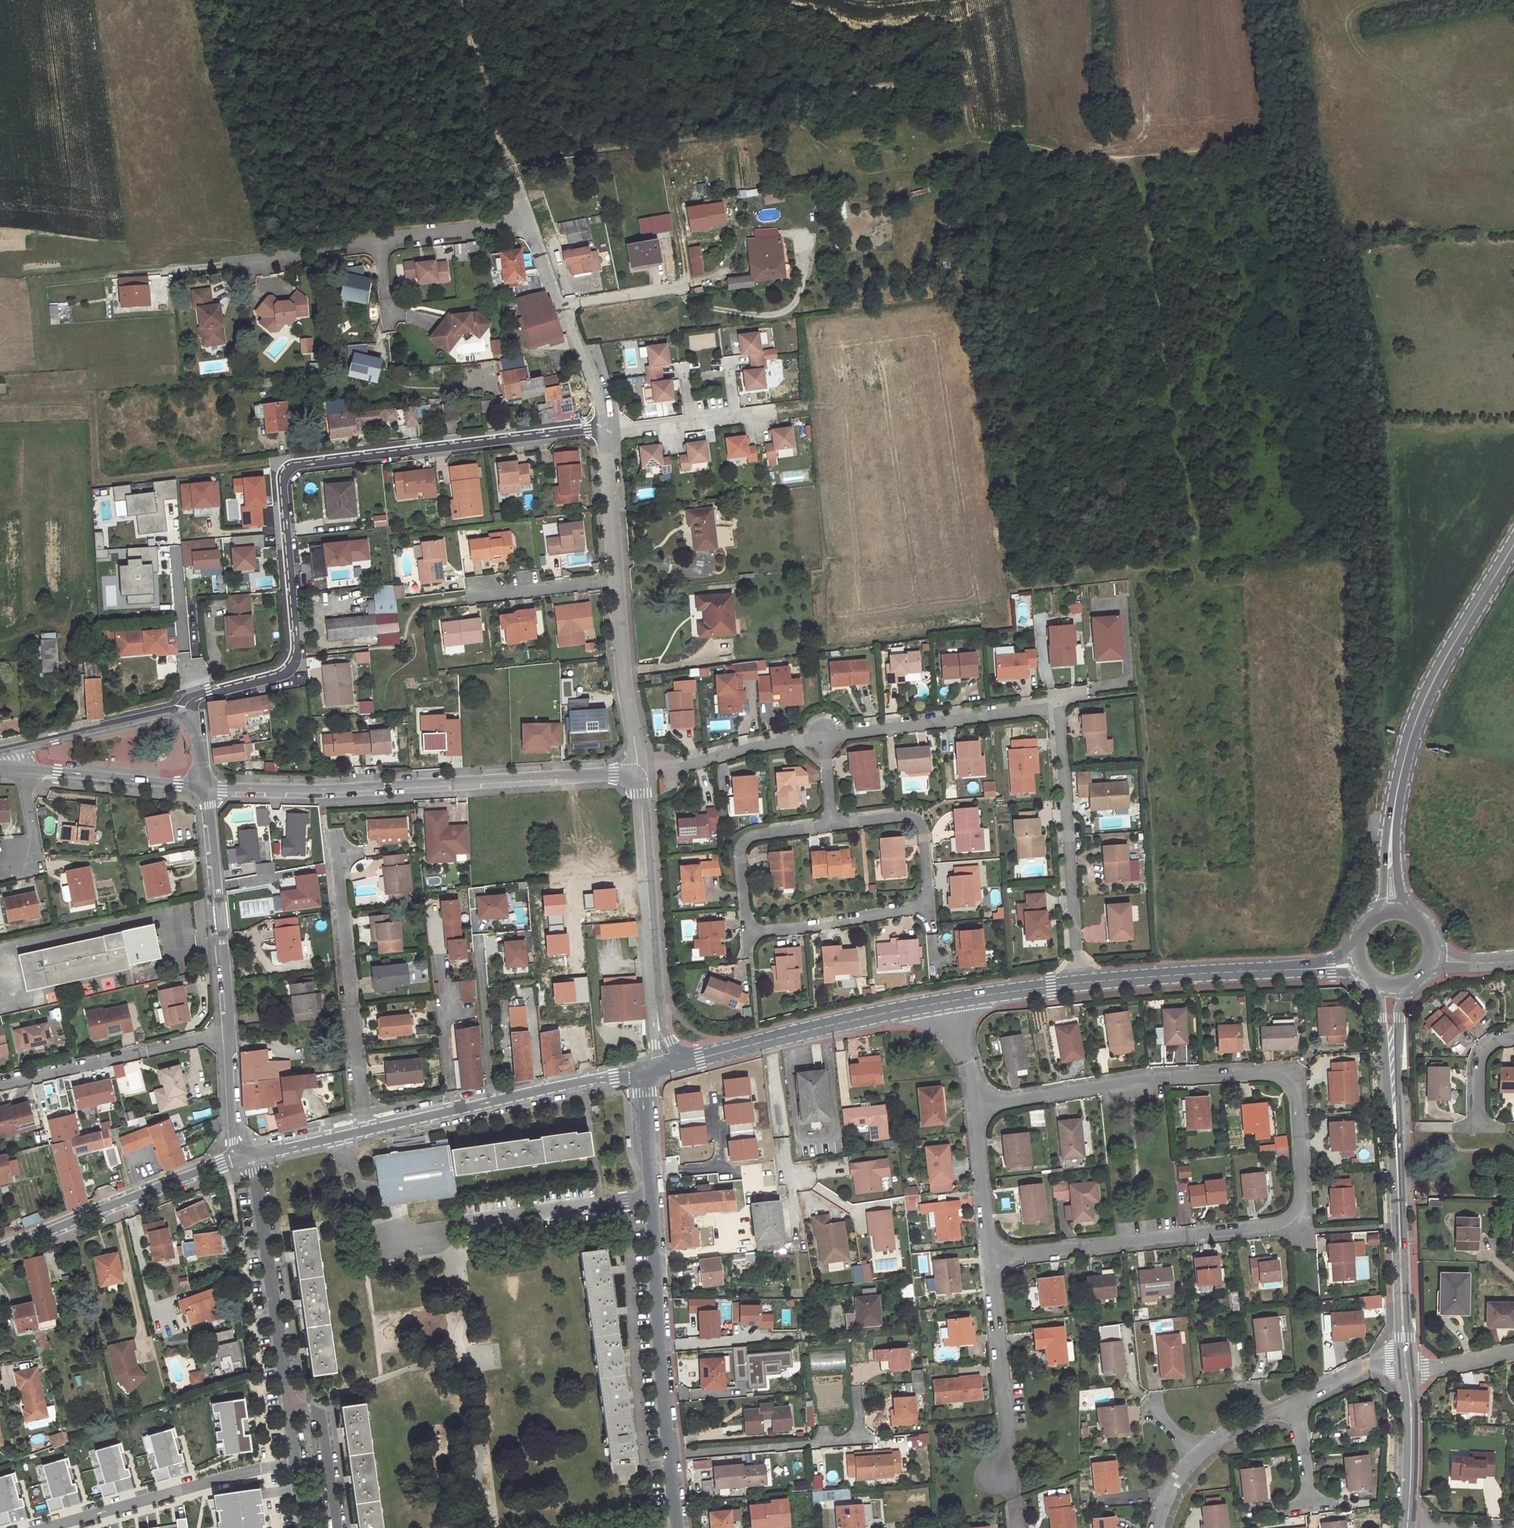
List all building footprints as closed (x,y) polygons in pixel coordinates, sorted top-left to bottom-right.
[(722,203),(704,206),(707,227),(725,225),(722,203)] [(707,227),(704,206),(687,208),(690,233),(708,230),(707,227)] [(669,216),(639,220),(641,235),(671,231),(669,216)] [(587,240),(583,220),(556,226),(558,236),(566,236),(567,244),(587,240)] [(784,277),(780,238),(750,240),(753,264),(751,264),(752,277),(728,281),(729,289),(753,286),(753,282),(784,277)] [(658,262),(654,241),(626,247),(631,268),(658,262)] [(454,245),(456,261),(469,260),(467,244),(454,245)] [(703,274),(699,247),(689,248),(694,276),(703,274)] [(599,270),(596,253),(589,254),(588,249),(565,252),(567,267),(570,267),(572,274),(599,270)] [(523,281),(520,251),(500,254),(491,255),(494,272),(502,272),(504,283),(509,283),(509,287),(515,286),(515,282),(523,281)] [(417,277),(416,263),(416,262),(404,263),(405,278),(417,277)] [(434,262),(416,263),(417,277),(417,282),(436,280),(435,264),(434,262)] [(446,263),(435,264),(436,280),(436,282),(447,282),(446,263)] [(365,304),(369,278),(361,277),(362,267),(344,265),(339,300),(365,304)] [(148,305),(147,288),(121,290),(122,307),(148,305)] [(199,308),(201,326),(203,326),(204,334),(202,334),(203,345),(225,342),(222,324),(220,324),(220,318),(222,318),(220,304),(212,305),(210,288),(193,290),(195,308),(199,308)] [(276,323),(285,322),(288,325),(294,318),(293,316),(306,314),(304,297),(297,291),(289,301),(278,303),(277,300),(272,296),(267,297),(256,312),(264,318),(260,323),(270,331),(276,323)] [(549,300),(545,301),(544,291),(525,295),(516,298),(530,346),(551,340),(552,345),(563,341),(549,300)] [(58,324),(56,306),(49,307),(52,325),(58,324)] [(454,334),(462,333),(473,332),(479,337),(491,323),(478,312),(460,314),(452,315),(452,318),(444,319),(433,333),(446,343),(454,334)] [(276,323),(270,331),(279,330),(285,322),(276,323)] [(430,338),(447,351),(462,333),(454,334),(446,343),(433,333),(430,338)] [(759,354),(757,334),(737,336),(740,356),(749,355),(750,363),(764,361),(763,353),(759,354)] [(310,352),(308,339),(301,340),(302,352),(310,352)] [(491,340),(491,354),(502,355),(503,340),(491,340)] [(377,383),(381,358),(365,356),(367,346),(347,343),(345,355),(350,355),(346,378),(377,383)] [(665,345),(645,348),(648,367),(645,367),(646,376),(660,374),(659,366),(668,364),(665,345)] [(499,361),(502,374),(500,374),(502,385),(499,386),(501,393),(504,393),(505,400),(521,396),(518,381),(528,380),(524,359),(499,361)] [(744,392),(765,389),(762,370),(765,369),(764,361),(750,363),(751,371),(742,373),(744,392)] [(653,403),(672,401),(670,381),(661,382),(660,374),(646,376),(647,384),(650,383),(653,403)] [(545,403),(550,402),(554,421),(564,420),(564,419),(584,415),(581,396),(560,400),(558,388),(557,388),(555,376),(541,377),(543,391),(545,403)] [(518,381),(521,396),(543,391),(541,377),(528,380),(518,381)] [(332,437),(357,434),(357,433),(366,432),(367,430),(366,422),(385,419),(384,409),(349,413),(348,401),(327,403),(332,437)] [(494,414),(492,401),(479,403),(480,413),(486,413),(486,415),(494,414)] [(443,422),(458,421),(456,402),(441,404),(441,405),(430,406),(430,413),(442,412),(443,422)] [(545,403),(537,405),(539,412),(540,412),(542,423),(554,421),(550,402),(545,403)] [(285,414),(283,404),(253,409),(256,419),(264,418),(267,434),(285,431),(283,414),(285,414)] [(417,416),(430,414),(430,413),(430,406),(429,405),(416,406),(417,416)] [(406,427),(418,426),(417,416),(416,406),(404,407),(405,416),(406,427)] [(405,416),(396,417),(397,428),(406,427),(405,416)] [(775,450),(794,448),(792,428),(772,431),(774,444),(765,445),(767,459),(776,458),(775,450)] [(729,458),(748,456),(749,462),(757,461),(755,446),(748,447),(747,436),(726,439),(729,458)] [(689,464),(708,461),(707,452),(706,442),(686,444),(687,455),(679,456),(681,471),(689,470),(689,464)] [(642,467),(661,464),(663,473),(671,472),(671,468),(669,457),(661,458),(659,445),(639,447),(642,467)] [(558,468),(560,487),(555,488),(557,504),(577,501),(576,494),(577,494),(576,480),(579,480),(577,452),(554,454),(555,468),(558,468)] [(496,466),(499,487),(500,495),(519,493),(518,487),(530,485),(527,467),(516,468),(515,464),(496,466)] [(449,469),(454,502),(459,501),(461,518),(481,515),(474,466),(449,469)] [(397,496),(415,493),(423,492),(424,499),(436,498),(433,472),(394,477),(397,496)] [(242,507),(244,527),(262,525),(260,505),(265,505),(262,477),(234,480),(235,491),(245,490),(246,506),(242,507)] [(130,485),(113,487),(114,501),(125,500),(126,517),(135,516),(137,535),(166,533),(164,508),(157,509),(156,502),(163,501),(178,500),(176,480),(153,482),(154,492),(132,495),(130,485)] [(217,482),(181,486),(183,508),(220,505),(217,482)] [(354,517),(351,486),(325,488),(328,519),(354,517)] [(461,518),(459,501),(454,502),(450,503),(452,519),(461,518)] [(711,549),(706,510),(681,513),(683,527),(687,527),(690,552),(711,549)] [(562,548),(584,545),(581,522),(558,525),(559,536),(547,538),(549,554),(563,553),(562,548)] [(543,526),(544,537),(557,536),(556,525),(543,526)] [(103,533),(95,533),(96,551),(104,551),(103,533)] [(233,538),(236,574),(259,572),(258,558),(261,557),(260,548),(264,547),(263,536),(233,538)] [(489,538),(469,540),(469,541),(470,559),(491,557),(491,555),(500,553),(501,560),(512,558),(509,538),(498,539),(498,537),(489,538)] [(213,540),(181,542),(183,566),(193,565),(194,574),(200,574),(200,569),(218,567),(217,551),(214,551),(213,540)] [(366,540),(312,546),(313,554),(309,555),(312,578),(327,576),(326,566),(325,563),(349,561),(349,558),(367,556),(366,540)] [(441,581),(439,564),(438,555),(443,554),(442,540),(423,543),(425,559),(417,561),(420,584),(441,581)] [(157,566),(156,547),(126,549),(127,567),(118,568),(119,584),(125,589),(126,597),(133,596),(133,606),(153,604),(151,574),(151,566),(157,566)] [(110,559),(110,550),(96,551),(96,560),(110,559)] [(396,613),(394,591),(393,586),(373,587),(374,600),(368,601),(369,616),(377,615),(396,613)] [(251,636),(249,596),(227,598),(229,619),(224,620),(225,629),(229,628),(229,637),(226,638),(227,650),(247,648),(246,636),(251,636)] [(729,635),(726,596),(692,599),(693,610),(699,609),(700,625),(693,625),(694,637),(729,635)] [(564,605),(554,606),(560,645),(584,642),(582,627),(592,626),(589,605),(564,608),(564,605)] [(516,613),(500,616),(501,624),(504,624),(506,634),(511,633),(512,640),(519,639),(535,637),(533,623),(535,622),(533,609),(516,611),(516,613)] [(369,616),(324,622),(327,642),(376,636),(377,646),(399,643),(396,613),(377,615),(369,616)] [(1091,619),(1093,643),(1096,643),(1097,656),(1120,655),(1117,617),(1091,619)] [(444,646),(481,641),(478,619),(460,622),(460,624),(442,626),(444,646)] [(1047,628),(1049,647),(1047,647),(1049,668),(1069,666),(1067,647),(1072,647),(1073,647),(1072,627),(1047,628)] [(118,653),(143,651),(144,655),(154,654),(165,653),(166,657),(177,656),(175,640),(164,641),(164,632),(143,634),(143,632),(116,635),(118,653)] [(41,672),(57,672),(56,633),(39,633),(41,672)] [(512,640),(511,633),(506,634),(507,644),(519,642),(519,639),(512,640)] [(1094,661),(1120,660),(1120,655),(1097,656),(1096,643),(1093,643),(1094,661)] [(1012,649),(995,651),(995,658),(1013,657),(1012,649)] [(354,664),(368,662),(367,652),(353,654),(354,664)] [(995,678),(1010,677),(1010,680),(1026,679),(1025,669),(1036,668),(1035,652),(1023,653),(1023,656),(1013,657),(995,658),(994,658),(995,678)] [(901,673),(904,672),(905,674),(918,673),(916,655),(903,656),(903,657),(889,658),(889,666),(885,666),(887,685),(902,684),(901,673)] [(942,677),(959,676),(959,679),(975,678),(974,656),(941,658),(942,677)] [(96,662),(83,664),(84,670),(100,669),(100,662),(96,662)] [(739,694),(738,688),(741,688),(740,681),(757,680),(755,662),(731,665),(733,677),(715,679),(717,696),(721,696),(722,712),(729,712),(729,715),(740,714),(740,705),(744,705),(743,694),(741,694),(739,694)] [(865,662),(828,665),(830,684),(848,683),(849,686),(867,684),(865,662)] [(351,704),(348,665),(321,667),(325,706),(351,704)] [(100,669),(84,670),(84,680),(84,681),(99,680),(101,680),(100,669)] [(779,704),(790,703),(790,701),(800,700),(799,681),(788,682),(787,669),(769,671),(770,684),(757,685),(758,704),(772,703),(772,696),(778,696),(779,702),(779,704)] [(651,684),(660,683),(659,674),(650,675),(651,684)] [(102,719),(99,680),(84,681),(84,688),(86,721),(102,719)] [(672,694),(673,714),(670,714),(672,730),(693,728),(690,692),(672,694)] [(722,712),(721,696),(717,696),(718,716),(729,715),(729,712),(722,712)] [(268,716),(265,697),(224,704),(224,702),(206,704),(209,736),(227,734),(226,729),(261,723),(260,718),(268,716)] [(567,731),(568,744),(571,744),(598,743),(612,742),(605,708),(588,709),(587,698),(574,699),(567,699),(569,731),(567,731)] [(445,756),(460,755),(459,720),(444,720),(444,715),(421,716),(422,751),(445,750),(445,756)] [(1084,735),(1085,754),(1093,753),(1093,757),(1104,756),(1104,754),(1103,744),(1101,717),(1079,719),(1081,735),(1084,735)] [(548,744),(561,744),(560,724),(523,724),(523,744),(548,744)] [(388,730),(369,732),(369,733),(359,734),(361,753),(371,753),(372,754),(389,753),(388,730)] [(324,754),(351,752),(351,754),(361,753),(359,734),(350,735),(350,733),(323,736),(324,754)] [(1007,752),(1010,795),(1032,793),(1031,775),(1029,752),(1035,751),(1034,741),(1011,743),(1011,752),(1007,752)] [(959,759),(961,777),(981,776),(980,758),(976,758),(975,743),(954,745),(955,759),(959,759)] [(270,757),(269,750),(249,753),(248,746),(241,747),(243,760),(270,757)] [(243,760),(241,747),(210,750),(212,765),(243,760)] [(925,749),(894,751),(896,771),(906,770),(925,769),(927,769),(925,749)] [(873,772),(871,752),(847,754),(849,774),(851,773),(854,773),(855,780),(855,788),(864,787),(864,791),(877,790),(876,772),(873,772)] [(793,790),(793,785),(795,785),(805,784),(805,775),(798,769),(781,770),(782,774),(775,775),(777,803),(785,803),(785,808),(797,807),(795,790),(793,790)] [(1089,814),(1105,812),(1105,809),(1126,808),(1125,785),(1087,788),(1086,776),(1075,777),(1077,801),(1088,800),(1089,814)] [(757,814),(754,778),(732,780),(733,799),(737,799),(739,816),(757,814)] [(983,782),(984,796),(995,795),(994,782),(983,782)] [(90,843),(94,806),(80,805),(78,827),(63,826),(61,840),(90,843)] [(678,841),(708,838),(707,833),(716,832),(715,810),(706,811),(706,817),(677,819),(678,841)] [(982,852),(981,831),(977,831),(975,810),(953,812),(954,834),(959,833),(961,854),(982,852)] [(445,811),(425,812),(427,854),(454,853),(454,849),(469,848),(468,825),(454,826),(454,834),(446,834),(446,826),(445,811)] [(1037,846),(1037,838),(1036,837),(1038,837),(1036,821),(1032,821),(1032,813),(1018,814),(1019,822),(1012,822),(1014,839),(1015,839),(1016,849),(1022,848),(1023,859),(1042,857),(1041,846),(1037,846)] [(171,840),(167,814),(146,818),(150,844),(171,840)] [(267,815),(257,816),(258,828),(268,827),(267,815)] [(307,826),(307,817),(287,816),(286,841),(286,847),(281,847),(281,858),(303,859),(304,826),(307,826)] [(378,844),(407,842),(406,837),(405,819),(368,822),(369,840),(378,839),(378,844)] [(454,834),(454,826),(446,826),(446,834),(454,834)] [(258,863),(255,831),(238,833),(239,849),(240,854),(235,854),(236,865),(258,863)] [(879,842),(882,880),(900,878),(899,860),(902,860),(900,840),(879,842)] [(1107,865),(1108,885),(1127,884),(1137,883),(1136,863),(1126,863),(1125,848),(1102,850),(1103,866),(1107,865)] [(227,849),(228,863),(235,863),(234,849),(227,849)] [(834,853),(826,854),(826,853),(811,853),(812,878),(839,876),(839,873),(852,873),(851,860),(848,860),(847,852),(834,852),(834,853)] [(427,854),(427,862),(454,860),(454,853),(427,854)] [(770,855),(771,872),(775,872),(777,890),(793,889),(791,853),(770,855)] [(382,868),(385,895),(388,895),(389,906),(407,904),(406,893),(408,893),(406,866),(401,866),(400,861),(405,861),(405,855),(383,858),(384,868),(382,868)] [(704,903),(703,884),(701,884),(700,877),(719,875),(718,872),(717,868),(716,863),(698,864),(698,867),(681,868),(682,887),(685,886),(686,899),(693,898),(694,904),(704,903)] [(170,893),(164,864),(142,869),(148,898),(170,893)] [(272,874),(271,864),(256,865),(257,876),(272,874)] [(94,897),(88,867),(67,872),(73,902),(94,897)] [(282,895),(284,912),(319,907),(315,877),(297,879),(299,893),(282,895)] [(948,880),(950,900),(950,901),(951,910),(972,908),(972,903),(979,902),(977,878),(948,880)] [(67,886),(61,887),(63,902),(69,901),(67,886)] [(483,886),(467,888),(468,909),(477,908),(478,918),(506,916),(504,895),(484,897),(483,886)] [(682,887),(684,904),(684,905),(694,904),(693,898),(686,899),(685,886),(682,887)] [(612,891),(593,892),(593,895),(594,909),(594,910),(613,909),(613,902),(612,891)] [(9,920),(30,915),(30,919),(40,917),(35,892),(5,899),(9,920)] [(544,898),(545,915),(547,915),(561,914),(564,914),(563,894),(551,895),(551,898),(544,898)] [(1044,923),(1042,896),(1025,897),(1025,907),(1016,907),(1017,916),(1023,916),(1024,926),(1025,941),(1045,939),(1044,929),(1044,923)] [(459,929),(457,900),(441,902),(442,920),(443,920),(444,930),(459,929)] [(1109,928),(1110,942),(1129,941),(1126,907),(1105,908),(1106,928),(1109,928)] [(400,953),(397,922),(392,922),(391,915),(370,917),(370,925),(374,925),(376,941),(377,955),(400,953)] [(275,930),(295,927),(294,920),(274,922),(275,930)] [(601,925),(602,938),(636,935),(635,922),(601,925)] [(719,948),(718,940),(723,939),(721,922),(699,924),(700,940),(695,941),(695,950),(700,950),(700,958),(719,957),(719,948)] [(102,937),(39,949),(46,986),(129,969),(128,965),(159,958),(152,925),(102,936),(102,937)] [(301,960),(297,927),(295,927),(275,930),(278,952),(271,953),(272,964),(274,966),(282,965),(281,962),(301,960)] [(459,929),(444,930),(445,941),(447,941),(449,959),(465,958),(463,939),(460,940),(459,929)] [(959,949),(960,956),(961,969),(982,967),(979,932),(953,934),(955,949),(959,949)] [(555,955),(567,954),(567,952),(566,934),(563,934),(549,936),(546,936),(548,953),(555,952),(555,955)] [(526,966),(524,941),(498,943),(498,952),(504,952),(506,968),(526,966)] [(915,942),(896,943),(897,945),(875,947),(877,964),(898,962),(898,966),(917,964),(915,942)] [(838,952),(832,952),(832,947),(820,948),(823,976),(856,974),(854,950),(838,952)] [(46,986),(39,949),(23,953),(30,989),(46,986)] [(775,967),(776,981),(774,982),(774,991),(788,990),(787,981),(796,981),(796,972),(799,971),(797,949),(776,950),(777,959),(775,959),(775,967)] [(406,983),(405,964),(371,967),(373,990),(392,989),(392,985),(406,983)] [(741,990),(708,976),(701,993),(700,996),(715,1002),(716,1000),(733,1007),(741,990)] [(635,985),(634,978),(598,982),(599,989),(635,985)] [(474,979),(460,980),(462,1002),(476,1001),(474,979)] [(572,981),(564,982),(554,983),(555,1000),(561,1000),(573,999),(573,991),(572,981)] [(797,991),(796,981),(787,981),(788,990),(788,991),(797,991)] [(313,1010),(309,983),(289,986),(293,1013),(313,1010)] [(635,985),(599,989),(603,1022),(643,1019),(640,985),(635,985)] [(159,992),(165,1026),(188,1021),(186,1011),(183,1010),(182,1004),(185,1004),(182,987),(159,992)] [(587,989),(573,991),(573,999),(561,1000),(562,1003),(588,1001),(587,989)] [(546,1009),(545,991),(536,991),(538,1010),(546,1009)] [(1454,1002),(1457,1006),(1468,996),(1464,992),(1460,992),(1452,1000),(1454,1002)] [(1463,1012),(1456,1018),(1465,1028),(1467,1030),(1474,1023),(1472,1021),(1483,1012),(1468,996),(1457,1006),(1463,1012)] [(715,1002),(732,1010),(733,1007),(716,1000),(715,1002)] [(1454,1002),(1447,1008),(1455,1017),(1456,1018),(1463,1012),(1457,1006),(1454,1002)] [(523,1003),(509,1004),(515,1082),(532,1080),(527,1033),(526,1033),(523,1003)] [(125,1006),(85,1015),(90,1037),(105,1034),(122,1031),(122,1033),(131,1031),(125,1006)] [(1449,1022),(1455,1017),(1447,1008),(1445,1006),(1439,1011),(1444,1016),(1449,1022)] [(1345,1045),(1342,1007),(1316,1009),(1319,1037),(1329,1037),(1330,1046),(1345,1045)] [(1424,1022),(1430,1028),(1444,1016),(1439,1011),(1438,1009),(1424,1022)] [(1183,1045),(1181,1011),(1160,1013),(1161,1027),(1165,1027),(1166,1045),(1183,1045)] [(1132,1052),(1126,1013),(1105,1016),(1110,1047),(1112,1055),(1132,1052)] [(408,1033),(407,1014),(377,1017),(378,1035),(408,1033)] [(1444,1016),(1430,1028),(1445,1044),(1458,1032),(1459,1033),(1465,1028),(1456,1018),(1455,1017),(1449,1022),(1444,1016)] [(1295,1050),(1294,1021),(1272,1022),(1273,1029),(1261,1030),(1262,1047),(1275,1047),(1275,1050),(1295,1050)] [(45,1024),(13,1031),(16,1049),(32,1046),(40,1044),(49,1042),(45,1024)] [(1078,1026),(1059,1029),(1065,1061),(1084,1058),(1078,1026)] [(1238,1027),(1215,1027),(1215,1050),(1239,1050),(1238,1027)] [(572,1073),(569,1056),(559,1058),(556,1030),(539,1032),(543,1078),(572,1073)] [(478,1031),(457,1034),(460,1064),(455,1065),(458,1090),(463,1089),(463,1091),(481,1087),(476,1045),(479,1044),(478,1031)] [(1003,1039),(1009,1071),(1018,1069),(1019,1076),(1030,1074),(1022,1035),(1003,1039)] [(72,1056),(70,1047),(62,1049),(64,1058),(72,1056)] [(265,1065),(264,1052),(240,1054),(241,1085),(266,1082),(265,1065)] [(859,1064),(880,1062),(879,1055),(859,1057),(859,1064)] [(417,1080),(415,1059),(381,1062),(383,1083),(417,1080)] [(859,1064),(849,1065),(852,1085),(883,1082),(880,1062),(859,1064)] [(1354,1062),(1332,1064),(1333,1073),(1335,1103),(1357,1101),(1354,1062)] [(287,1080),(286,1063),(265,1065),(266,1082),(277,1081),(287,1080)] [(113,1067),(116,1077),(124,1076),(121,1065),(113,1067)] [(164,1089),(166,1097),(163,1098),(167,1111),(186,1106),(183,1093),(185,1092),(182,1084),(180,1075),(178,1067),(160,1072),(164,1089)] [(1448,1068),(1427,1068),(1427,1100),(1447,1100),(1448,1068)] [(1500,1070),(1500,1092),(1513,1092),(1513,1069),(1500,1070)] [(824,1073),(797,1075),(802,1122),(828,1119),(824,1073)] [(297,1090),(309,1088),(308,1078),(287,1080),(277,1081),(280,1092),(293,1090),(297,1089),(297,1090)] [(722,1080),(724,1098),(748,1095),(746,1078),(722,1080)] [(109,1079),(91,1083),(95,1104),(114,1100),(109,1079)] [(243,1111),(266,1108),(264,1095),(280,1092),(277,1081),(266,1082),(241,1085),(243,1111)] [(95,1104),(91,1083),(72,1088),(77,1108),(95,1104)] [(941,1088),(918,1091),(922,1127),(944,1125),(941,1088)] [(164,1089),(154,1091),(160,1113),(167,1111),(163,1098),(166,1097),(164,1089)] [(296,1100),(293,1090),(280,1092),(284,1104),(296,1100)] [(266,1108),(271,1107),(275,1120),(281,1118),(278,1106),(284,1104),(280,1092),(264,1095),(266,1108)] [(676,1095),(678,1113),(703,1110),(701,1092),(676,1095)] [(748,1095),(724,1098),(725,1106),(749,1103),(748,1095)] [(1207,1097),(1186,1098),(1187,1129),(1208,1128),(1207,1097)] [(304,1126),(296,1100),(284,1104),(278,1106),(281,1118),(275,1120),(278,1133),(304,1126)] [(0,1115),(0,1136),(34,1127),(27,1102),(10,1106),(12,1112),(0,1115)] [(725,1106),(727,1125),(751,1122),(749,1103),(725,1106)] [(1265,1103),(1243,1105),(1245,1133),(1255,1132),(1268,1131),(1265,1103)] [(12,1112),(10,1106),(10,1104),(0,1107),(0,1115),(12,1112)] [(869,1127),(871,1143),(887,1142),(884,1109),(851,1112),(853,1129),(869,1127)] [(703,1110),(678,1113),(679,1120),(704,1117),(703,1110)] [(842,1113),(843,1130),(853,1129),(851,1112),(842,1113)] [(78,1135),(73,1115),(48,1122),(53,1142),(78,1135)] [(704,1117),(679,1120),(680,1128),(705,1126),(704,1117)] [(1080,1120),(1059,1122),(1062,1158),(1084,1156),(1080,1120)] [(167,1121),(147,1129),(152,1142),(153,1143),(172,1135),(167,1121)] [(751,1122),(727,1125),(728,1132),(752,1129),(751,1122)] [(1351,1122),(1330,1123),(1331,1150),(1340,1150),(1353,1149),(1351,1122)] [(127,1133),(126,1126),(109,1131),(111,1138),(127,1133)] [(705,1126),(680,1128),(682,1146),(707,1143),(705,1126)] [(147,1129),(140,1131),(146,1145),(152,1142),(147,1129)] [(752,1129),(728,1132),(729,1140),(753,1138),(752,1129)] [(140,1131),(118,1140),(122,1155),(146,1145),(140,1131)] [(1268,1139),(1268,1131),(1255,1132),(1255,1140),(1268,1139)] [(109,1147),(105,1132),(79,1139),(69,1141),(69,1143),(55,1147),(52,1147),(68,1208),(86,1204),(73,1156),(109,1147)] [(591,1158),(587,1132),(450,1150),(453,1175),(591,1158)] [(1029,1165),(1026,1134),(1003,1136),(1004,1145),(1008,1145),(1009,1152),(1007,1152),(1009,1167),(1029,1165)] [(53,1142),(55,1147),(69,1143),(69,1141),(79,1139),(78,1135),(53,1142)] [(172,1135),(153,1143),(158,1157),(178,1149),(172,1135)] [(1276,1151),(1286,1149),(1285,1136),(1275,1137),(1275,1145),(1276,1151)] [(753,1138),(729,1140),(731,1160),(756,1157),(753,1138)] [(390,1153),(374,1155),(380,1206),(455,1197),(453,1175),(450,1150),(449,1146),(390,1153)] [(926,1148),(929,1182),(930,1182),(949,1180),(951,1180),(948,1146),(926,1148)] [(178,1149),(158,1157),(164,1172),(184,1165),(178,1149)] [(1353,1157),(1353,1149),(1340,1150),(1341,1157),(1353,1157)] [(4,1154),(0,1156),(0,1183),(11,1181),(4,1154)] [(861,1177),(863,1195),(881,1192),(879,1179),(889,1178),(887,1162),(850,1168),(851,1178),(854,1178),(861,1177)] [(1189,1166),(1177,1167),(1178,1178),(1190,1177),(1189,1166)] [(1263,1173),(1241,1175),(1244,1199),(1265,1197),(1263,1173)] [(854,1178),(857,1196),(863,1195),(861,1177),(854,1178)] [(949,1180),(930,1182),(931,1193),(951,1191),(949,1180)] [(1329,1182),(1330,1191),(1348,1190),(1348,1180),(1329,1182)] [(1206,1205),(1223,1203),(1221,1182),(1204,1183),(1204,1186),(1189,1188),(1188,1183),(1180,1184),(1181,1191),(1189,1190),(1190,1201),(1205,1199),(1206,1205)] [(1072,1198),(1073,1206),(1074,1219),(1074,1222),(1093,1220),(1091,1202),(1098,1202),(1096,1183),(1070,1185),(1070,1186),(1067,1187),(1067,1183),(1053,1185),(1054,1199),(1072,1198)] [(1044,1222),(1040,1185),(1020,1187),(1022,1199),(1024,1199),(1027,1224),(1044,1222)] [(697,1194),(668,1197),(672,1249),(698,1246),(696,1228),(689,1229),(688,1212),(734,1207),(732,1191),(709,1193),(708,1186),(697,1187),(697,1194)] [(1330,1191),(1328,1191),(1329,1218),(1350,1217),(1349,1190),(1348,1190),(1330,1191)] [(919,1195),(904,1197),(906,1211),(916,1210),(915,1202),(920,1202),(919,1195)] [(1441,1199),(1428,1199),(1428,1207),(1441,1207),(1441,1199)] [(935,1211),(938,1241),(959,1239),(957,1209),(960,1209),(959,1201),(919,1205),(920,1213),(935,1211)] [(209,1216),(202,1202),(177,1215),(184,1229),(209,1216)] [(755,1243),(756,1243),(782,1240),(778,1203),(751,1206),(755,1243)] [(1074,1219),(1073,1206),(1066,1207),(1067,1220),(1074,1219)] [(893,1249),(889,1212),(866,1214),(868,1231),(872,1230),(873,1234),(875,1251),(893,1249)] [(822,1238),(825,1263),(842,1261),(842,1257),(847,1256),(842,1223),(828,1225),(827,1216),(812,1218),(815,1238),(817,1238),(822,1238)] [(1477,1218),(1457,1218),(1457,1252),(1477,1252),(1477,1218)] [(156,1262),(173,1258),(170,1243),(169,1243),(166,1230),(164,1230),(163,1222),(143,1226),(145,1234),(148,1234),(151,1247),(153,1247),(156,1260),(156,1262)] [(336,1372),(315,1228),(290,1232),(310,1376),(336,1372)] [(225,1233),(217,1235),(221,1254),(228,1252),(225,1233)] [(221,1254),(217,1235),(195,1239),(196,1245),(181,1248),(183,1256),(184,1261),(221,1254)] [(1330,1235),(1330,1244),(1349,1243),(1349,1235),(1330,1235)] [(1377,1235),(1368,1235),(1368,1245),(1378,1245),(1377,1235)] [(782,1240),(756,1243),(757,1252),(772,1251),(783,1250),(782,1240)] [(1354,1257),(1364,1256),(1364,1243),(1349,1243),(1330,1244),(1328,1244),(1328,1262),(1331,1262),(1333,1262),(1334,1281),(1355,1280),(1354,1257)] [(637,1478),(604,1250),(579,1255),(612,1482),(637,1478)] [(121,1282),(115,1254),(94,1259),(100,1286),(121,1282)] [(56,1320),(41,1255),(24,1259),(35,1306),(33,1306),(37,1324),(56,1320)] [(1194,1259),(1192,1259),(1195,1286),(1217,1283),(1214,1256),(1211,1257),(1194,1259)] [(699,1260),(703,1286),(721,1284),(718,1257),(699,1260)] [(1265,1258),(1246,1260),(1249,1277),(1257,1277),(1258,1282),(1277,1279),(1275,1260),(1265,1261),(1265,1258)] [(956,1261),(933,1263),(936,1295),(958,1293),(956,1261)] [(1156,1294),(1173,1292),(1170,1267),(1163,1268),(1163,1263),(1155,1264),(1156,1269),(1137,1272),(1140,1296),(1141,1296),(1156,1294)] [(860,1265),(863,1282),(872,1281),(869,1264),(860,1265)] [(854,1284),(863,1282),(860,1265),(851,1266),(854,1284)] [(1112,1274),(1085,1278),(1088,1299),(1115,1295),(1112,1274)] [(1466,1274),(1440,1274),(1440,1311),(1453,1311),(1453,1313),(1467,1313),(1466,1274)] [(1062,1276),(1040,1279),(1043,1307),(1064,1304),(1062,1276)] [(935,1292),(933,1279),(925,1280),(927,1293),(935,1292)] [(900,1286),(901,1298),(913,1297),(912,1285),(900,1286)] [(218,1302),(214,1290),(178,1303),(181,1314),(186,1313),(190,1325),(206,1320),(219,1316),(215,1303),(218,1302)] [(1363,1297),(1364,1309),(1381,1308),(1380,1295),(1363,1297)] [(876,1297),(855,1298),(857,1312),(858,1325),(879,1324),(876,1297)] [(699,1311),(714,1310),(713,1299),(688,1299),(689,1306),(698,1306),(699,1311)] [(1488,1300),(1488,1320),(1507,1321),(1507,1323),(1513,1323),(1513,1300),(1488,1300)] [(760,1305),(740,1306),(740,1322),(740,1325),(758,1325),(760,1325),(760,1315),(760,1305)] [(13,1311),(19,1336),(34,1333),(39,1331),(37,1324),(33,1306),(13,1311)] [(699,1312),(700,1336),(718,1336),(717,1310),(714,1310),(699,1311),(699,1312)] [(846,1327),(858,1327),(858,1325),(857,1312),(845,1313),(846,1327)] [(1362,1313),(1331,1314),(1332,1335),(1347,1334),(1347,1337),(1363,1337),(1362,1313)] [(771,1314),(760,1315),(760,1325),(758,1325),(758,1328),(771,1328),(771,1314)] [(1252,1319),(1256,1352),(1265,1351),(1266,1360),(1276,1358),(1279,1353),(1276,1329),(1273,1329),(1272,1317),(1252,1319)] [(968,1318),(947,1320),(949,1339),(952,1338),(952,1346),(974,1344),(973,1336),(970,1336),(968,1318)] [(1047,1348),(1048,1365),(1067,1363),(1067,1362),(1073,1361),(1071,1344),(1065,1344),(1064,1329),(1035,1332),(1037,1349),(1047,1348)] [(45,1357),(49,1357),(43,1330),(39,1331),(45,1357)] [(234,1330),(213,1332),(219,1374),(239,1371),(234,1330)] [(34,1333),(40,1358),(45,1357),(39,1331),(34,1333)] [(1182,1378),(1178,1336),(1159,1338),(1161,1364),(1158,1364),(1160,1379),(1182,1378)] [(132,1341),(107,1347),(114,1377),(127,1392),(144,1376),(135,1366),(132,1350),(134,1350),(132,1341)] [(1123,1374),(1119,1343),(1100,1345),(1102,1364),(1105,1364),(1106,1376),(1123,1374)] [(1229,1365),(1226,1343),(1200,1346),(1202,1366),(1216,1365),(1216,1367),(1229,1365)] [(745,1347),(732,1348),(735,1382),(748,1381),(746,1355),(745,1347)] [(889,1360),(890,1371),(908,1369),(907,1348),(877,1350),(878,1361),(884,1361),(889,1360)] [(810,1352),(811,1368),(845,1366),(844,1350),(810,1352)] [(790,1351),(746,1355),(748,1381),(748,1389),(765,1387),(764,1375),(763,1364),(779,1362),(779,1368),(792,1367),(790,1351)] [(723,1361),(701,1362),(702,1389),(724,1388),(723,1361)] [(763,1364),(764,1375),(779,1374),(779,1368),(779,1362),(763,1364)] [(22,1390),(26,1410),(28,1419),(31,1422),(44,1419),(48,1418),(37,1370),(15,1375),(18,1388),(22,1390)] [(191,1375),(193,1384),(203,1382),(201,1372),(191,1375)] [(910,1373),(911,1384),(922,1383),(921,1372),(910,1373)] [(978,1377),(933,1382),(935,1403),(980,1398),(978,1377)] [(911,1384),(912,1395),(923,1394),(922,1383),(911,1384)] [(1453,1412),(1484,1413),(1484,1402),(1485,1394),(1485,1393),(1454,1391),(1453,1412)] [(211,1403),(218,1456),(250,1452),(248,1436),(244,1436),(242,1420),(247,1420),(244,1398),(211,1403)] [(894,1411),(894,1419),(891,1419),(892,1427),(915,1425),(914,1398),(893,1399),(894,1411)] [(813,1401),(805,1401),(807,1427),(814,1426),(813,1401)] [(365,1403),(340,1407),(358,1527),(383,1527),(365,1403)] [(1371,1403),(1353,1404),(1356,1428),(1351,1429),(1347,1429),(1348,1437),(1372,1434),(1371,1427),(1373,1426),(1371,1403)] [(788,1408),(744,1411),(745,1432),(761,1431),(761,1417),(772,1417),(773,1430),(789,1429),(788,1408)] [(1123,1408),(1102,1411),(1104,1428),(1105,1440),(1127,1437),(1123,1408)] [(28,1419),(26,1410),(23,1410),(26,1423),(31,1422),(28,1419)] [(33,1430),(46,1427),(44,1419),(31,1422),(33,1430)] [(170,1430),(148,1436),(157,1469),(165,1467),(183,1462),(180,1454),(177,1455),(170,1430)] [(60,1432),(48,1436),(52,1447),(63,1443),(60,1432)] [(117,1445),(95,1451),(104,1484),(112,1482),(129,1477),(127,1469),(124,1470),(117,1445)] [(873,1457),(875,1476),(893,1474),(893,1473),(901,1473),(899,1452),(891,1453),(891,1455),(873,1457)] [(1468,1477),(1474,1477),(1483,1478),(1483,1475),(1492,1476),(1493,1454),(1470,1454),(1470,1458),(1460,1458),(1460,1464),(1451,1464),(1450,1479),(1460,1479),(1460,1477),(1468,1477)] [(1367,1455),(1345,1456),(1347,1489),(1370,1487),(1367,1455)] [(856,1478),(875,1476),(873,1457),(854,1458),(854,1456),(847,1456),(848,1477),(856,1476),(856,1478)] [(63,1461),(41,1467),(50,1499),(58,1497),(76,1492),(74,1485),(70,1485),(63,1461)] [(1115,1462),(1092,1465),(1095,1495),(1114,1493),(1113,1479),(1117,1478),(1115,1462)] [(744,1486),(766,1484),(764,1465),(749,1467),(750,1475),(742,1475),(744,1486)] [(713,1467),(715,1489),(744,1486),(742,1475),(742,1467),(724,1469),(724,1466),(713,1467)] [(169,1479),(165,1467),(157,1469),(151,1471),(154,1483),(169,1479)] [(750,1475),(749,1467),(742,1467),(742,1475),(750,1475)] [(1260,1469),(1241,1471),(1243,1502),(1265,1500),(1263,1481),(1261,1481),(1260,1469)] [(0,1478),(0,1513),(7,1511),(24,1506),(22,1499),(19,1500),(12,1475),(0,1478)] [(813,1491),(821,1491),(821,1476),(812,1476),(813,1491)] [(115,1494),(112,1482),(104,1484),(98,1486),(101,1498),(115,1494)] [(811,1492),(812,1502),(850,1500),(849,1489),(811,1492)] [(217,1527),(261,1527),(261,1524),(256,1490),(212,1496),(217,1527)] [(1054,1527),(1074,1527),(1071,1505),(1068,1506),(1066,1494),(1046,1496),(1048,1509),(1051,1508),(1054,1527)] [(62,1510),(58,1497),(50,1499),(44,1501),(48,1514),(62,1510)] [(749,1505),(751,1527),(773,1527),(789,1527),(786,1499),(770,1500),(770,1504),(749,1505)] [(864,1527),(872,1527),(871,1505),(862,1506),(864,1527)] [(1226,1505),(1201,1508),(1203,1525),(1205,1525),(1205,1527),(1228,1527),(1226,1505)] [(862,1506),(836,1508),(837,1527),(864,1527),(862,1506)] [(709,1513),(711,1527),(733,1527),(730,1510),(709,1513)] [(7,1511),(0,1513),(0,1527),(10,1524),(7,1511)] [(1094,1520),(1095,1527),(1115,1527),(1114,1518),(1094,1520)] [(176,1527),(186,1527),(185,1519),(175,1520),(176,1527)]
